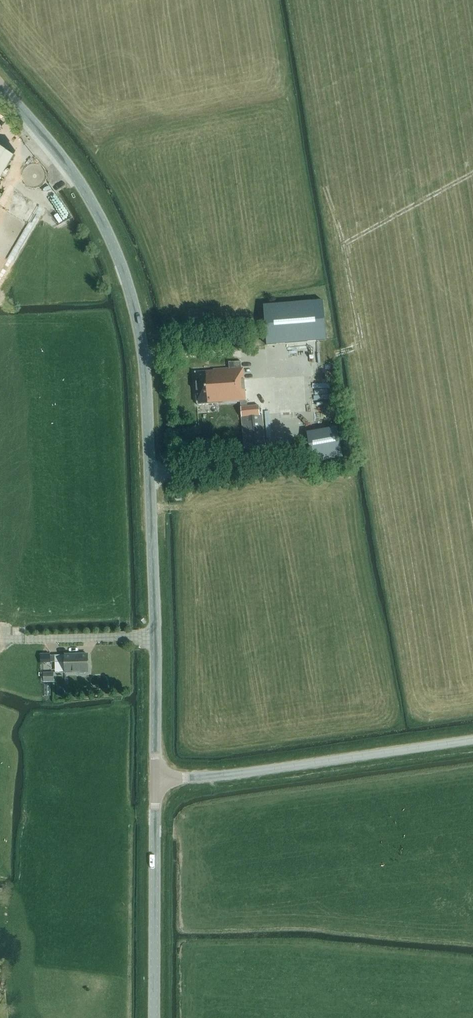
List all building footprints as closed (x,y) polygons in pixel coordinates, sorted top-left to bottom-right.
[(12,155),(0,148),(0,175),(12,155)] [(323,300),(263,305),(267,345),(326,340),(323,300)] [(312,365),(339,360),(338,355),(311,359),(312,365)] [(245,451),(266,449),(263,414),(260,414),(260,405),(248,406),(248,400),(246,400),(244,376),(242,376),(241,361),(229,362),(229,368),(213,369),(213,371),(195,372),(197,405),(240,401),(242,417),(245,451)] [(312,463),(343,458),(338,428),(307,433),(312,463)] [(88,672),(88,654),(65,654),(65,655),(55,655),(55,662),(65,661),(65,672),(78,672),(79,674),(84,673),(86,672),(88,672)] [(54,672),(43,673),(43,682),(54,682),(54,672)]
